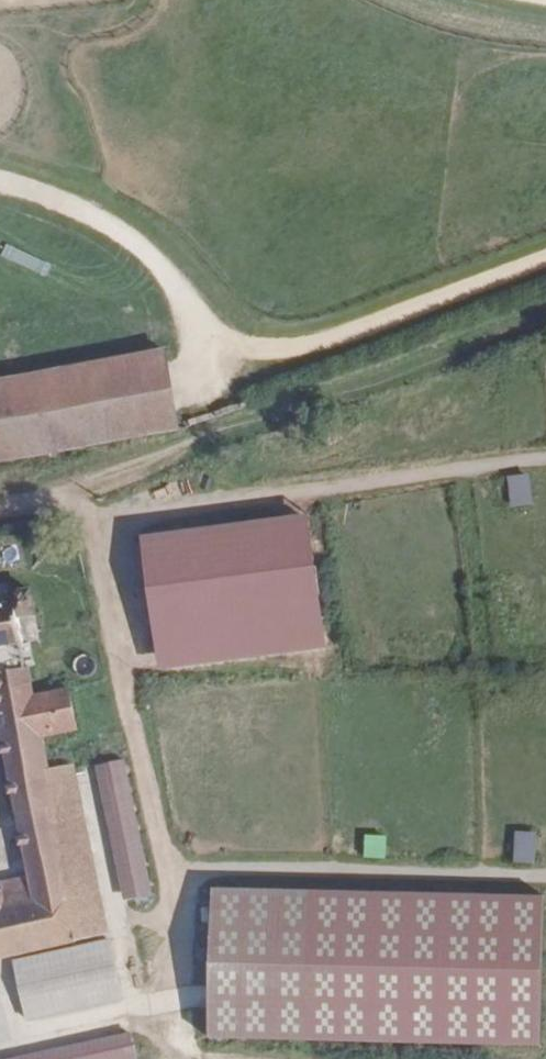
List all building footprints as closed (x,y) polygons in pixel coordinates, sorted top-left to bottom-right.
[(0,392),(0,466),(104,453),(176,432),(157,356),(95,380),(0,392)] [(526,474),(503,478),(509,508),(531,504),(526,474)] [(306,516),(135,534),(150,671),(320,653),(306,516)] [(30,652),(25,627),(38,625),(32,601),(9,606),(10,612),(0,614),(0,657),(30,652)] [(116,942),(83,776),(55,781),(49,750),(85,744),(76,696),(39,702),(30,652),(0,657),(0,708),(34,885),(6,891),(6,898),(0,899),(0,967),(116,942)] [(150,895),(122,760),(93,766),(120,901),(150,895)] [(512,832),(511,863),(534,864),(535,832),(512,832)] [(362,834),(361,858),(384,859),(385,836),(362,834)] [(324,911),(224,906),(215,1046),(316,1053),(324,911)] [(117,949),(20,968),(31,1026),(128,1007),(117,949)] [(129,1033),(6,1058),(134,1058),(129,1033)]
